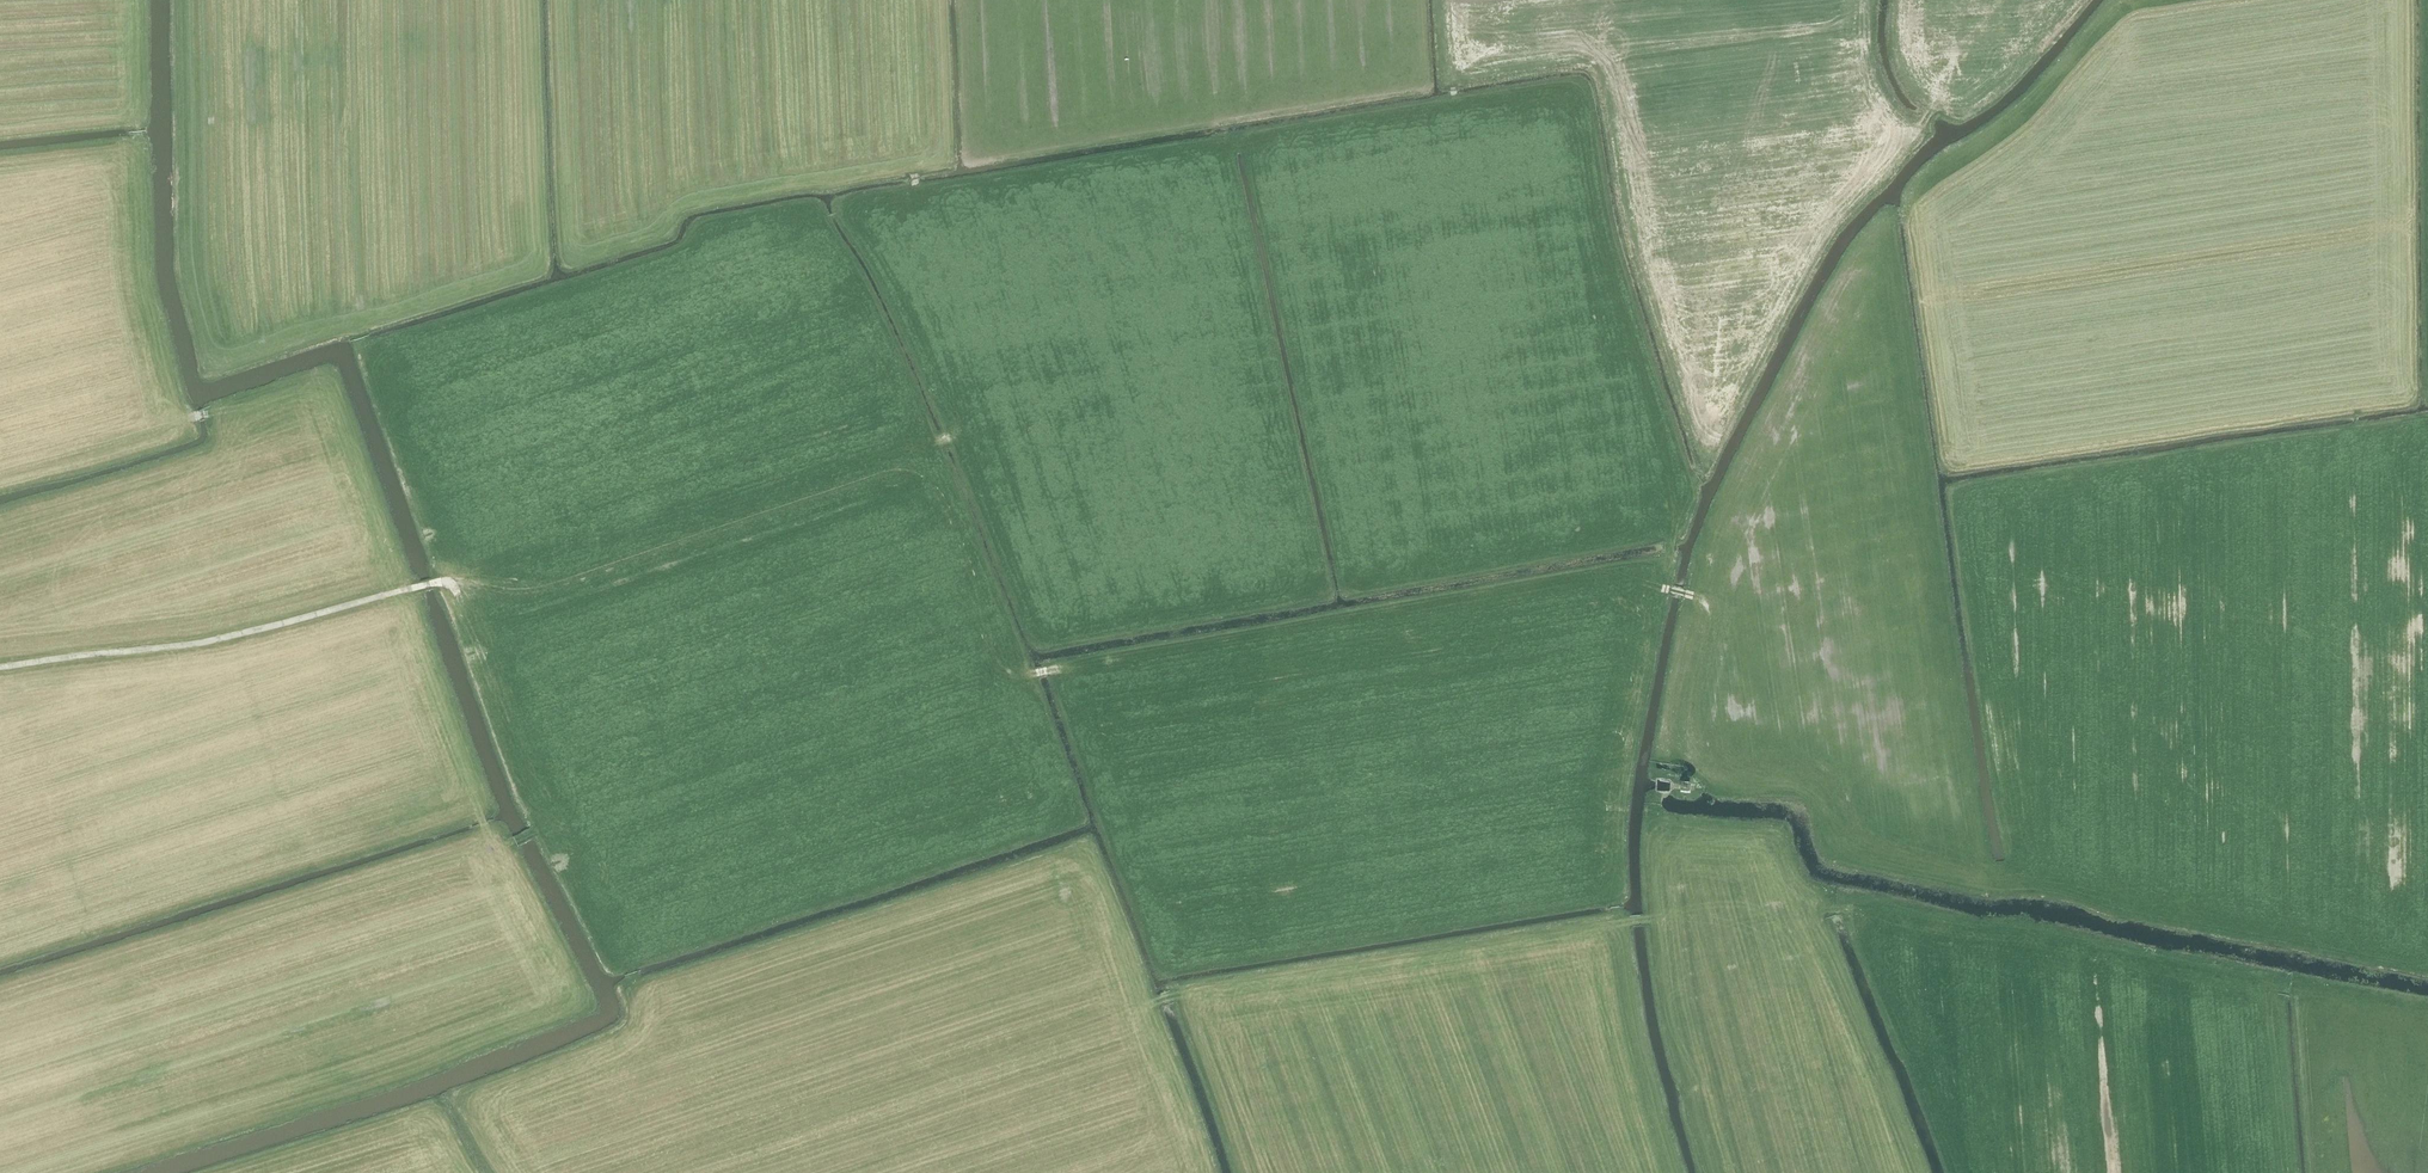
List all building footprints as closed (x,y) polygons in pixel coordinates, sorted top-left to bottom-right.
[(1682,782),(1681,792),(1691,793),(1692,783),(1682,782)]
